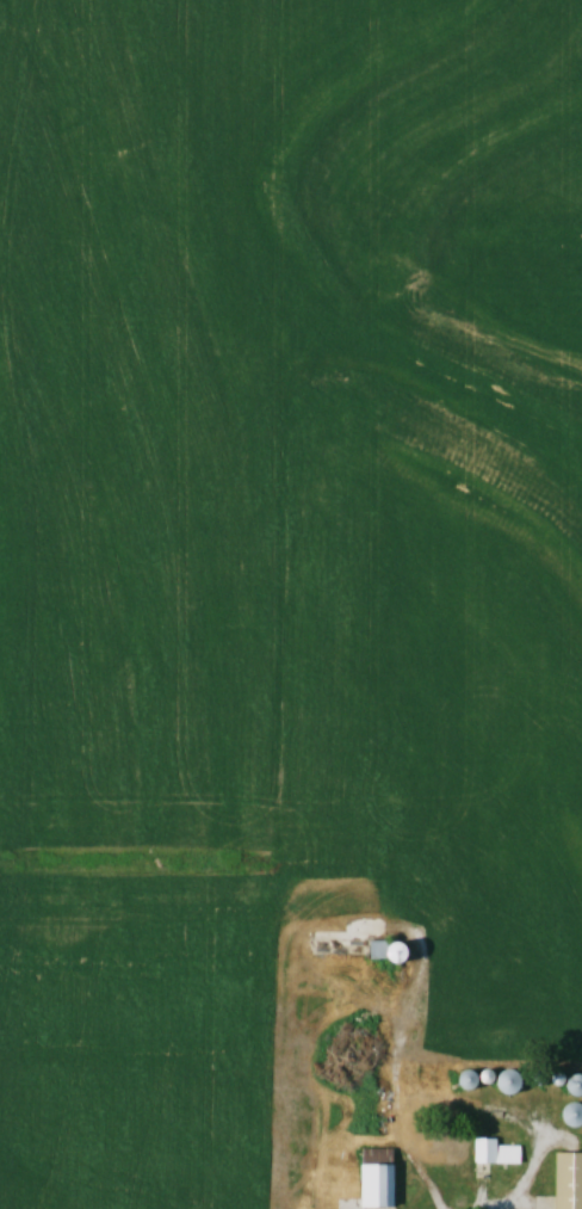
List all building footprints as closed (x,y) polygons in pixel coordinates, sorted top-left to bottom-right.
[(366,942),(366,962),(394,962),(394,942),(366,942)] [(472,1086),(467,1071),(453,1076),(458,1091),(472,1086)] [(493,1095),(514,1095),(514,1071),(492,1071),(493,1095)] [(580,1094),(579,1075),(560,1076),(562,1096),(580,1094)] [(557,1106),(562,1129),(580,1125),(574,1102),(557,1106)] [(494,1146),(494,1139),(472,1139),(472,1179),(488,1179),(488,1165),(518,1165),(518,1146),(494,1146)] [(392,1150),(356,1150),(356,1208),(392,1208),(392,1150)] [(550,1153),(550,1208),(581,1208),(581,1153),(550,1153)]
